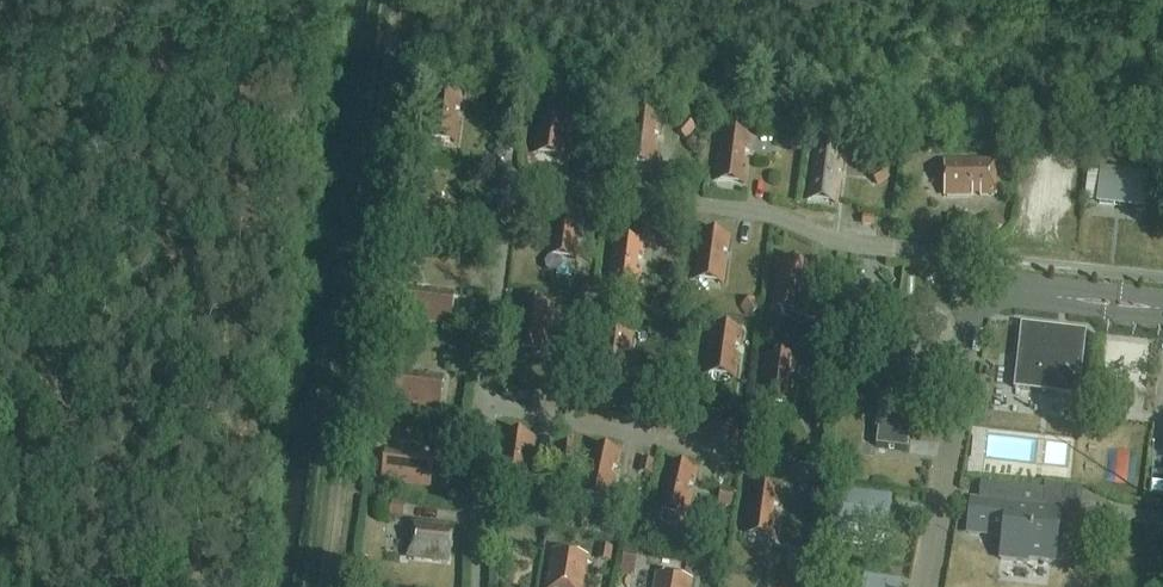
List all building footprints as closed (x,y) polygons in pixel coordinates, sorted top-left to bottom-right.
[(457,109),(459,95),(429,92),(424,137),(454,141),(456,117),(452,116),(453,109),(457,109)] [(568,123),(569,109),(539,106),(534,151),(564,155),(567,130),(563,130),(564,122),(568,123)] [(657,133),(659,119),(629,116),(623,161),(653,165),(656,141),(652,140),(653,133),(657,133)] [(749,151),(750,137),(721,134),(715,179),(745,183),(748,159),(744,158),(745,150),(749,151)] [(840,170),(842,156),(812,152),(806,198),(836,202),(839,178),(835,177),(836,169),(840,170)] [(994,195),(993,160),(946,160),(947,195),(972,195),(972,191),(980,191),(980,195),(994,195)] [(1099,202),(1143,207),(1147,176),(1102,170),(1099,202)] [(581,226),(583,212),(553,208),(547,254),(577,258),(580,234),(576,233),(577,226),(581,226)] [(727,250),(729,236),(699,232),(693,277),(723,281),(726,257),(722,257),(723,249),(727,250)] [(642,258),(644,244),(614,240),(608,286),(638,289),(641,265),(637,265),(638,257),(642,258)] [(807,279),(809,265),(779,260),(771,305),(801,310),(805,286),(801,286),(803,278),(807,279)] [(427,293),(420,292),(420,288),(406,287),(402,317),(448,322),(452,292),(428,289),(427,293)] [(549,319),(550,305),(521,301),(515,347),(545,350),(548,326),(544,326),(545,318),(549,319)] [(1079,390),(1086,331),(1022,324),(1015,383),(1079,390)] [(739,344),(741,330),(711,326),(705,371),(735,375),(738,352),(734,351),(735,343),(739,344)] [(630,349),(631,336),(602,332),(596,377),(626,381),(629,357),(625,357),(626,349),(630,349)] [(795,372),(796,358),(767,354),(761,400),(791,403),(794,379),(790,379),(791,371),(795,372)] [(419,376),(411,375),(412,371),(398,370),(394,400),(440,405),(443,375),(419,372),(419,376)] [(907,450),(913,405),(881,401),(876,446),(907,450)] [(459,432),(460,424),(450,422),(448,431),(459,432)] [(531,451),(533,437),(503,433),(497,478),(527,482),(530,458),(526,458),(527,450),(531,451)] [(617,467),(620,453),(591,447),(581,492),(611,498),(615,474),(612,473),(613,466),(617,467)] [(409,455),(401,454),(402,450),(388,448),(384,478),(430,484),(433,454),(409,451),(409,455)] [(921,460),(948,461),(948,449),(921,448),(921,460)] [(694,484),(697,471),(667,464),(657,508),(686,515),(692,492),(688,491),(690,483),(694,484)] [(778,504),(780,490),(750,486),(744,532),(774,536),(777,512),(773,511),(774,503),(778,504)] [(842,493),(838,524),(885,530),(889,499),(842,493)] [(403,515),(405,502),(392,501),(391,513),(403,515)] [(1055,563),(1061,513),(1043,511),(972,502),(969,533),(1004,537),(1001,560),(1028,563),(1028,560),(1055,563)] [(448,560),(452,526),(412,522),(411,530),(415,530),(413,548),(409,547),(408,556),(448,560)] [(587,556),(552,550),(546,586),(581,586),(587,556)] [(692,580),(657,574),(655,586),(690,586),(692,580)]
